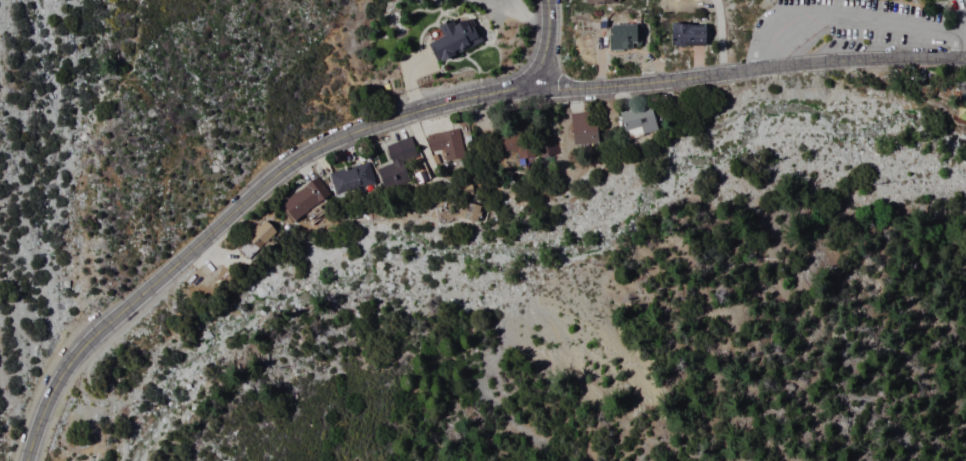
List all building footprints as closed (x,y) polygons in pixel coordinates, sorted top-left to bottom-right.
[(434,25),(450,18),(453,24),(462,20),(466,29),(470,27),(477,44),(434,62),(432,57),(430,58),(424,43),(439,36),(434,25)] [(599,23),(611,22),(611,27),(643,27),(643,51),(608,51),(607,34),(599,34),(599,23)] [(663,25),(707,26),(706,46),(662,45),(663,25)] [(903,73),(922,74),(922,85),(903,84),(903,73)] [(611,114),(641,103),(649,128),(633,134),(630,126),(617,131),(611,114)] [(564,115),(583,114),(583,124),(590,124),(591,143),(565,144),(564,115)] [(421,135),(455,129),(460,156),(440,160),(438,149),(425,152),(421,135)] [(498,138),(527,135),(528,154),(500,156),(498,138)] [(370,169),(387,164),(381,146),(407,137),(414,157),(395,163),(402,182),(378,191),(370,169)] [(537,139),(552,137),(554,150),(538,152),(537,139)] [(323,171),(362,161),(368,183),(329,193),(323,171)] [(275,201),(298,186),(296,184),(311,174),(325,196),(287,220),(275,201)] [(461,202),(476,207),(472,222),(456,218),(461,202)] [(259,220),(270,232),(250,250),(239,238),(259,220)]
